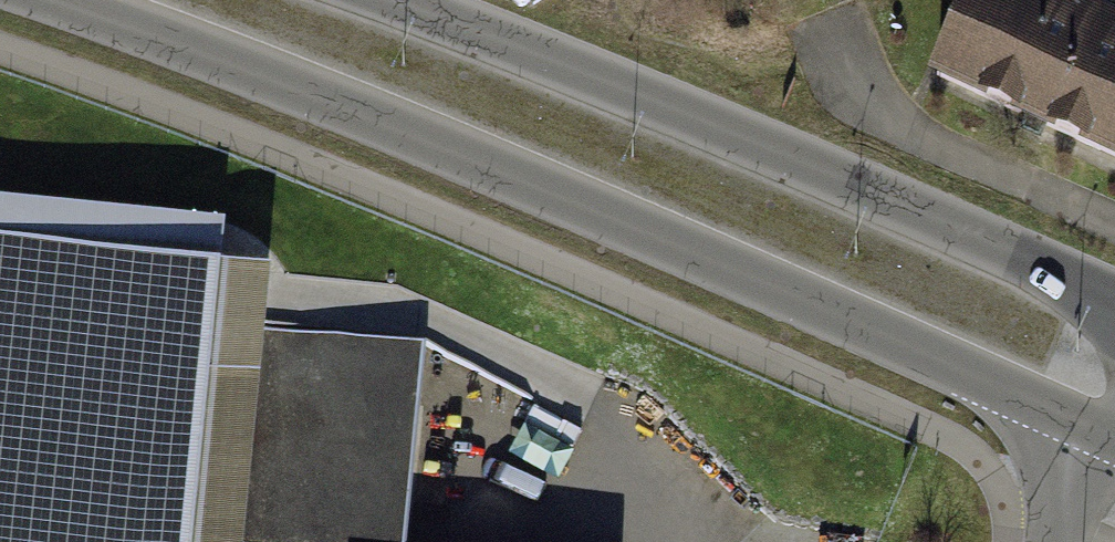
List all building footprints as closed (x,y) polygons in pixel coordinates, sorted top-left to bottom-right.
[(922,66),(1114,155),(1114,11),(1092,0),(952,0),(922,66)] [(0,255),(0,541),(405,541),(424,351),(204,328),(209,276),(0,255)]
